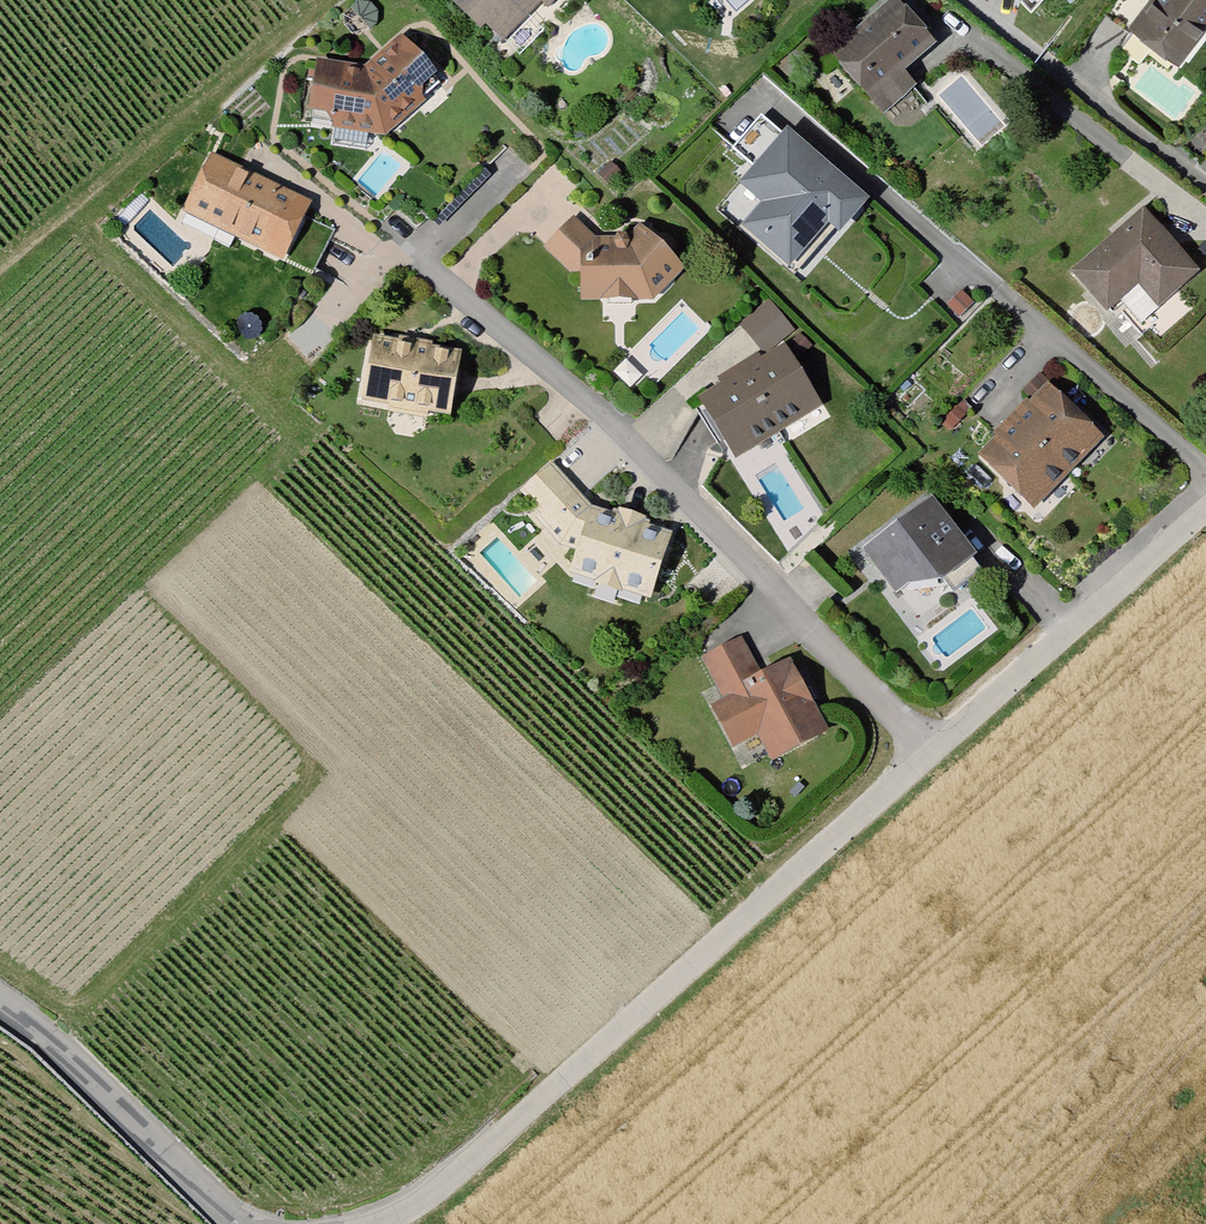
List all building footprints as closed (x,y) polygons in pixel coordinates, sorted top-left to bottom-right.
[(504,56),(556,0),(439,0),(504,56)] [(884,115),(917,89),(904,73),(935,45),(897,0),(892,0),(830,58),(884,115)] [(1182,66),(1205,34),(1205,0),(1144,0),(1125,27),(1182,66)] [(308,64),(293,117),(375,143),(434,87),(392,41),(358,76),(308,64)] [(871,202),(786,123),(732,182),(759,207),(739,229),(797,282),(871,202)] [(206,155),(178,216),(284,263),(311,202),(206,155)] [(1145,206),(1071,271),(1109,315),(1139,287),(1161,309),(1200,273),(1145,206)] [(565,223),(532,259),(566,304),(644,308),(673,278),(629,232),(602,259),(565,223)] [(760,304),(731,330),(757,354),(784,330),(760,304)] [(365,344),(354,409),(446,424),(454,360),(365,344)] [(778,352),(691,404),(729,468),(816,416),(778,352)] [(1044,380),(976,453),(1036,508),(1103,436),(1044,380)] [(542,467),(512,497),(562,553),(560,581),(641,606),(666,537),(583,517),(542,467)] [(922,506),(885,531),(930,589),(965,564),(922,506)] [(885,531),(849,561),(878,595),(898,590),(930,589),(885,531)] [(735,647),(696,665),(718,708),(702,716),(722,757),(750,744),(762,766),(819,738),(784,668),(752,681),(735,647)]
